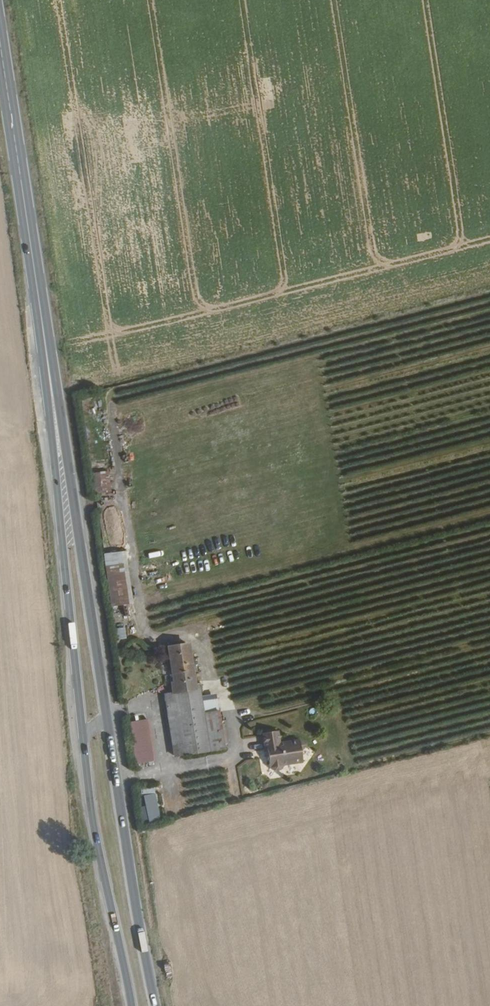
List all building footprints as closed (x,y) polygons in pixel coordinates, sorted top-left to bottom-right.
[(106,472),(91,475),(94,493),(109,492),(106,472)] [(120,564),(105,567),(111,607),(126,604),(120,564)] [(126,627),(115,628),(117,640),(127,638),(126,627)] [(224,750),(219,714),(202,716),(200,706),(199,691),(194,692),(187,647),(169,648),(174,684),(171,684),(173,694),(165,696),(173,756),(224,750)] [(202,716),(219,714),(217,703),(200,706),(202,716)] [(144,722),(129,723),(135,769),(150,767),(144,722)] [(269,750),(271,758),(272,768),(274,770),(279,771),(284,770),(285,766),(306,763),(303,752),(309,746),(302,741),(299,740),(280,743),(278,731),(262,734),(265,751),(269,750)] [(155,795),(143,797),(145,808),(142,809),(144,821),(148,821),(148,823),(150,823),(150,821),(158,819),(155,795)]
